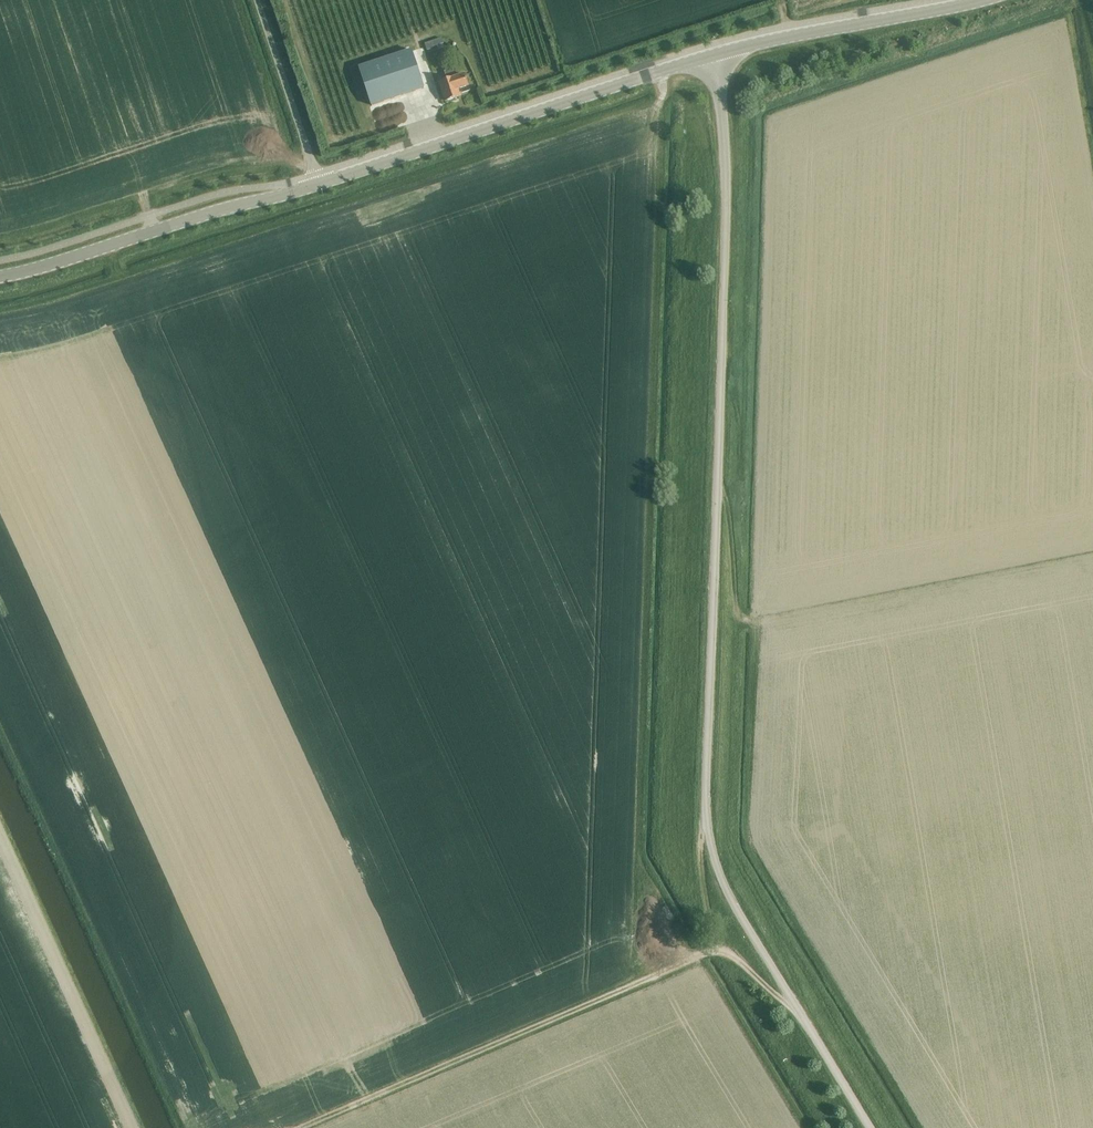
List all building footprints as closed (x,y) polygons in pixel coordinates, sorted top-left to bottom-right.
[(359,68),(371,106),(424,89),(412,50),(359,68)] [(469,90),(464,74),(456,76),(454,70),(451,70),(450,68),(443,70),(446,79),(438,82),(444,100),(459,95),(458,93),(469,90)] [(701,142),(703,152),(713,151),(712,141),(701,142)]
